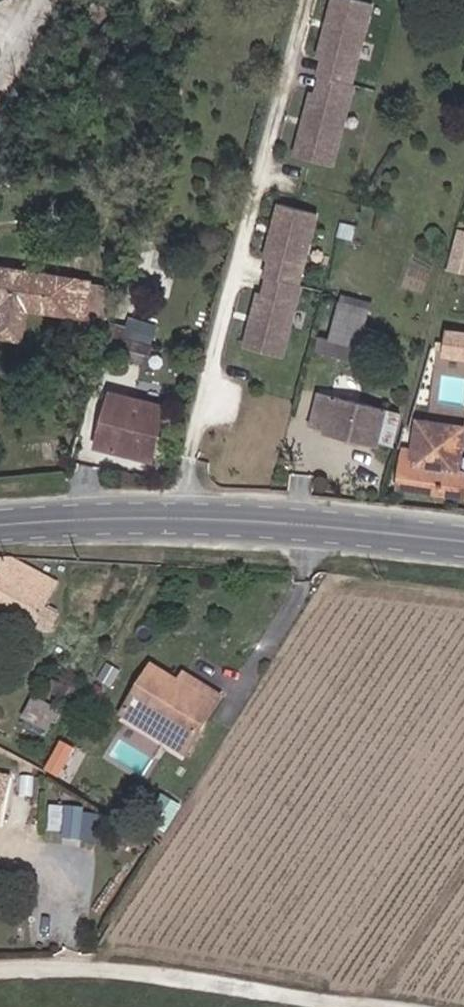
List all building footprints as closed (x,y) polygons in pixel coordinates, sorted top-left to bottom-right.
[(373,0),(334,0),(331,11),(335,12),(333,21),(329,20),(321,50),(326,51),(321,67),(323,68),(319,84),(315,83),(297,148),(333,157),(355,76),(353,75),(373,0)] [(282,348),(301,276),(299,276),(318,205),(282,195),(276,216),(280,217),(278,226),(274,225),(267,250),(272,252),(267,268),(270,269),(266,285),(261,283),(254,309),(258,310),(255,319),(252,317),(246,338),(282,348)] [(450,267),(463,270),(463,226),(461,225),(450,267)] [(0,260),(0,294),(6,294),(4,325),(25,326),(29,296),(31,285),(48,286),(48,298),(64,300),(64,304),(88,305),(90,269),(0,260)] [(112,270),(90,269),(88,305),(107,308),(112,270)] [(29,296),(48,298),(48,286),(31,285),(29,296)] [(358,346),(360,342),(368,309),(336,300),(326,338),(358,346)] [(114,313),(105,345),(123,350),(124,347),(128,331),(132,319),(114,313)] [(463,337),(463,322),(459,320),(456,335),(463,337)] [(128,331),(124,347),(152,355),(156,339),(128,331)] [(456,335),(452,334),(448,354),(463,357),(463,337),(456,335)] [(314,355),(335,358),(338,344),(316,341),(314,355)] [(377,445),(378,442),(385,409),(387,404),(320,389),(309,427),(377,445)] [(153,456),(166,405),(114,392),(101,444),(153,456)] [(385,409),(378,442),(392,447),(401,413),(385,409)] [(463,426),(420,422),(418,432),(416,431),(415,451),(401,450),(397,489),(463,497),(463,471),(458,470),(463,426)] [(56,630),(63,618),(44,608),(61,578),(18,557),(0,554),(0,599),(56,630)] [(185,728),(174,745),(189,755),(223,700),(207,690),(202,698),(182,685),(154,668),(131,707),(147,717),(152,708),(185,728)] [(40,695),(22,721),(45,737),(63,711),(40,695)] [(147,717),(131,707),(125,716),(174,745),(185,728),(152,708),(147,717)] [(7,826),(15,781),(0,778),(0,825),(7,826)] [(168,831),(182,808),(166,799),(152,822),(168,831)] [(100,837),(102,809),(53,805),(50,833),(100,837)]
